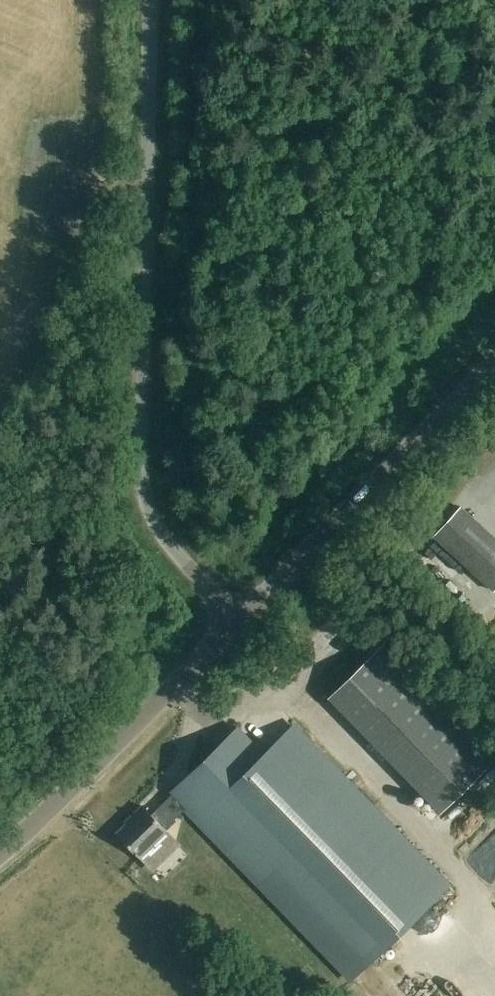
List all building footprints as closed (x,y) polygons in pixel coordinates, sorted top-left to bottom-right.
[(494,589),(494,537),(461,507),(434,537),(493,591),(494,589)] [(381,646),(329,696),(441,812),(493,762),(381,646)] [(165,828),(186,808),(352,979),(448,885),(294,726),(265,753),(239,727),(150,813),(142,804),(129,816),(133,820),(119,834),(141,857),(168,832),(165,828)]
